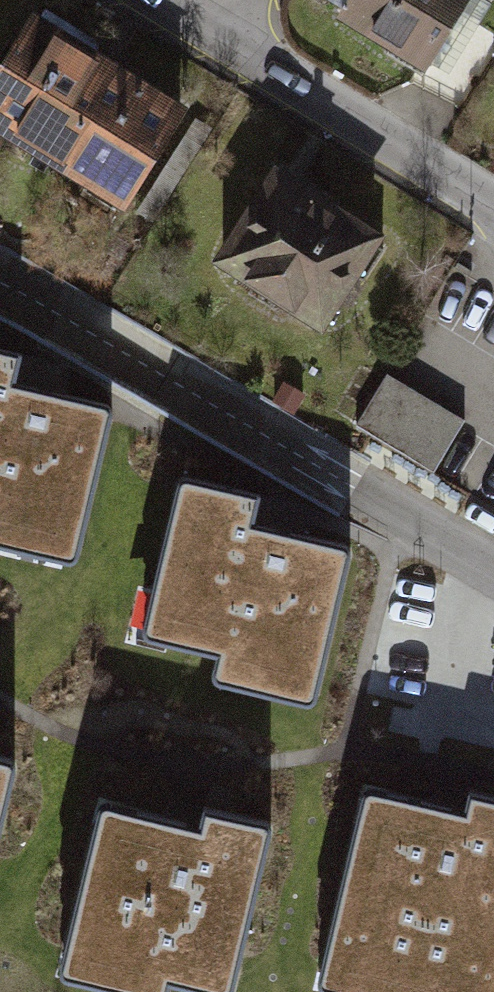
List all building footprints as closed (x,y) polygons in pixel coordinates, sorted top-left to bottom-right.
[(344,18),(392,46),(387,54),(422,75),(467,0),(355,0),(344,18)] [(0,73),(0,131),(125,209),(187,111),(35,17),(0,73)] [(281,170),(221,262),(325,330),(385,237),(281,170)] [(73,564),(109,411),(9,388),(16,358),(0,354),(0,547),(73,564)] [(389,374),(357,426),(434,473),(466,422),(389,374)] [(224,656),(217,682),(314,705),(349,552),(249,529),(257,499),(184,482),(147,639),(224,656)] [(12,765),(0,762),(0,815),(12,765)] [(323,987),(343,991),(493,991),(493,802),(474,797),(469,818),(369,794),(323,987)] [(63,977),(124,991),(165,991),(167,981),(213,991),(229,991),(269,827),(207,813),(203,831),(104,808),(63,977)]
